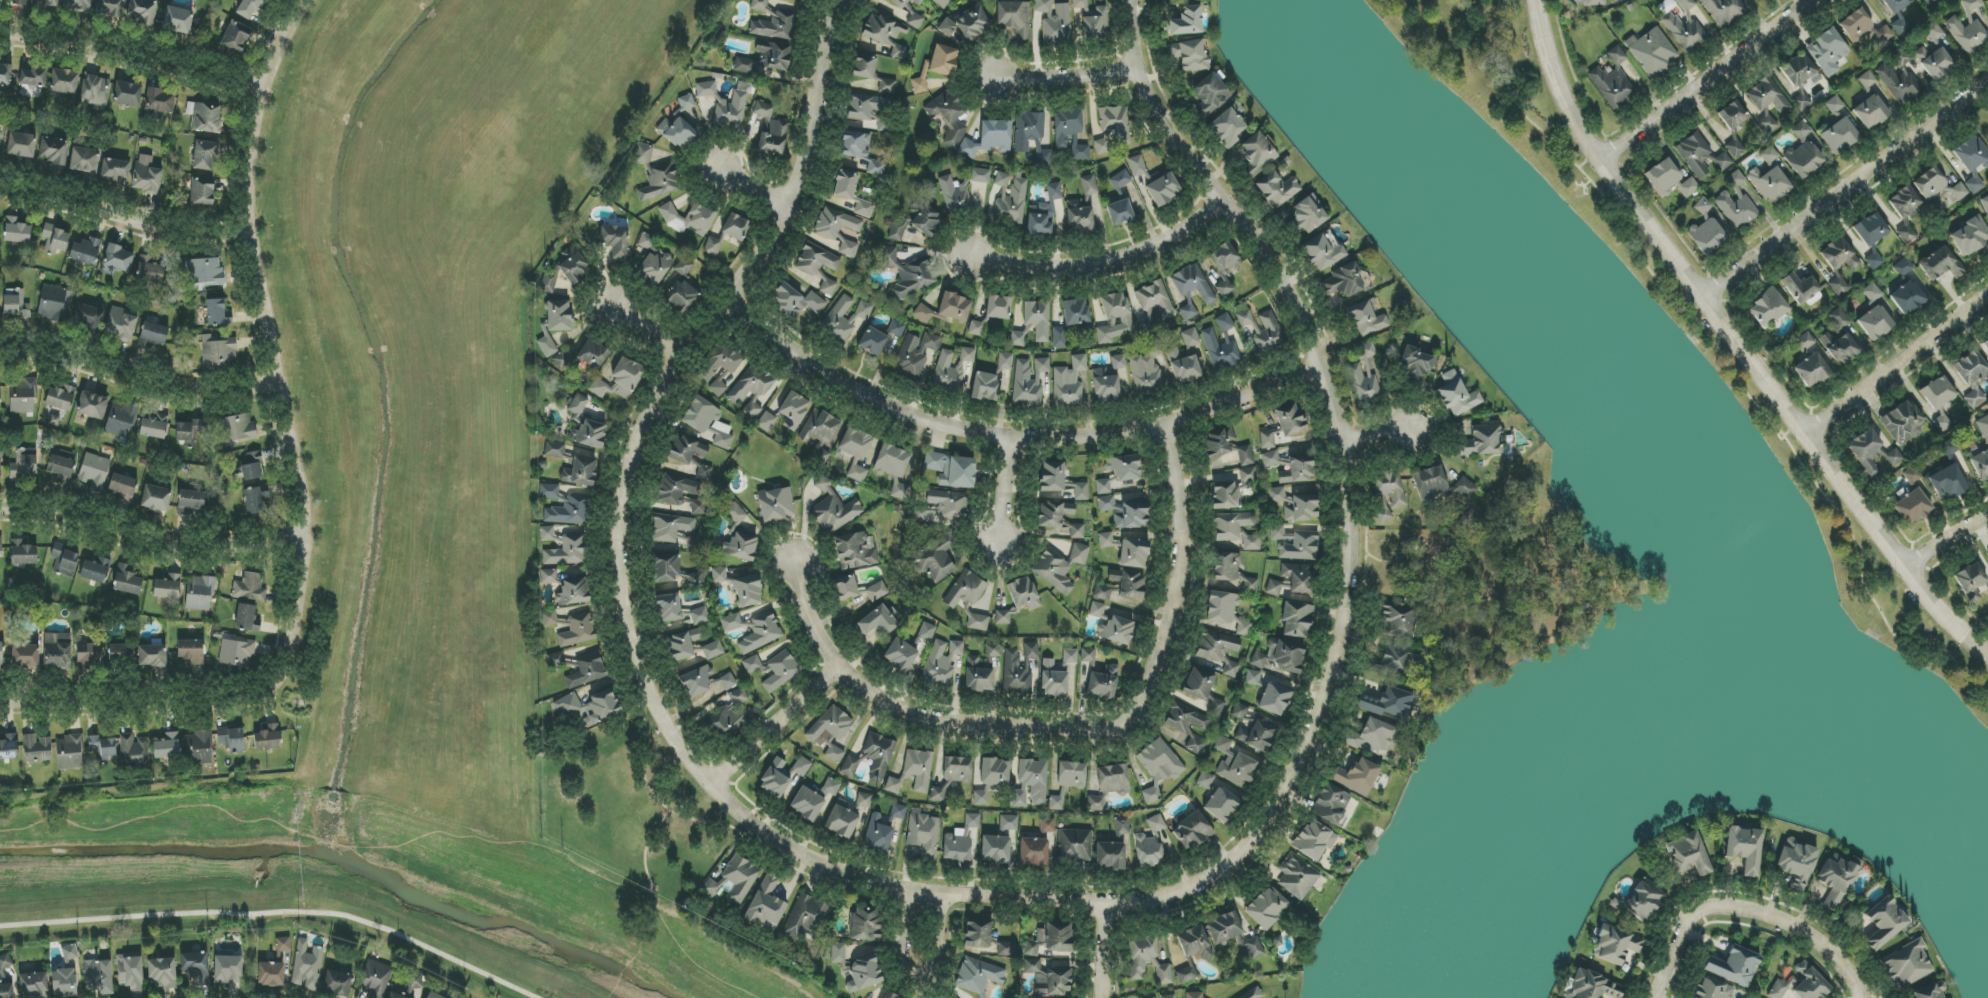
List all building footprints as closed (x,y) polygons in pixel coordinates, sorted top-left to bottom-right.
[(92,0),(64,0),(64,9),(91,11),(92,0)] [(123,17),(124,0),(97,0),(96,15),(123,17)] [(158,2),(148,0),(130,0),(126,19),(153,25),(158,2)] [(250,19),(253,12),(261,15),(267,0),(243,0),(237,14),(250,19)] [(768,11),(769,0),(752,0),(751,10),(768,11)] [(900,10),(911,0),(891,0),(900,10)] [(951,0),(931,0),(944,10),(951,0)] [(1056,4),(1056,16),(1053,16),(1052,0),(1035,0),(1035,15),(1042,15),(1042,45),(1071,44),(1070,4),(1056,4)] [(1088,0),(1072,0),(1072,10),(1082,10),(1082,16),(1088,16),(1088,0)] [(1708,39),(1689,11),(1697,5),(1694,0),(1671,0),(1676,8),(1660,18),(1684,54),(1708,39)] [(1747,12),(1739,0),(1700,0),(1720,30),(1747,12)] [(1916,1),(1915,0),(1882,0),(1890,16),(1916,1)] [(1971,22),(1963,27),(1955,15),(1945,22),(1966,55),(1987,41),(1987,33),(1975,12),(1985,5),(1982,0),(1964,0),(1959,3),(1971,22)] [(1030,42),(1030,2),(997,2),(997,28),(1010,28),(1010,42),(1030,42)] [(965,42),(993,30),(981,4),(954,16),(965,42)] [(1201,5),(1181,6),(1181,20),(1165,20),(1165,35),(1202,34),(1201,5)] [(1108,7),(1095,6),(1095,18),(1083,17),(1082,40),(1107,41),(1108,7)] [(164,31),(191,33),(193,10),(166,8),(164,31)] [(1838,21),(1851,43),(1875,30),(1862,8),(1838,21)] [(749,34),(793,40),(798,12),(775,9),(773,23),(751,19),(749,34)] [(913,13),(906,23),(921,32),(927,21),(913,13)] [(885,45),(888,36),(897,39),(902,27),(870,14),(862,36),(885,45)] [(937,29),(948,38),(957,27),(946,18),(937,29)] [(220,46),(242,55),(252,29),(230,21),(220,46)] [(1945,34),(1934,21),(1923,30),(1934,43),(1945,34)] [(1894,36),(1885,24),(1874,33),(1883,45),(1894,36)] [(1652,79),(1681,57),(1656,26),(1637,41),(1632,35),(1623,42),(1652,79)] [(1804,48),(1828,78),(1840,69),(1835,63),(1850,52),(1831,27),(1804,48)] [(734,73),(759,75),(760,69),(789,71),(791,41),(758,38),(757,60),(735,58),(734,73)] [(1166,45),(1168,59),(1180,58),(1182,74),(1209,70),(1204,39),(1166,45)] [(929,72),(953,78),(960,51),(935,44),(930,62),(924,61),(919,80),(914,79),(911,91),(923,94),(929,72)] [(904,60),(907,47),(894,45),(891,57),(904,60)] [(1637,94),(1618,64),(1627,59),(1618,45),(1605,53),(1613,65),(1602,72),(1598,67),(1588,73),(1611,110),(1637,94)] [(1955,65),(1940,46),(1929,55),(1922,46),(1912,55),(1934,82),(1955,65)] [(1779,69),(1795,89),(1817,72),(1801,52),(1779,69)] [(852,77),(875,79),(876,55),(854,53),(852,77)] [(1923,92),(1910,67),(1893,75),(1887,63),(1877,68),(1896,106),(1923,92)] [(0,64),(0,86),(9,88),(13,66),(0,64)] [(38,89),(38,83),(46,84),(48,68),(21,64),(18,86),(38,89)] [(49,91),(76,95),(80,72),(53,68),(49,91)] [(1878,82),(1869,70),(1857,79),(1866,91),(1878,82)] [(1202,104),(1195,109),(1202,119),(1232,98),(1213,72),(1191,87),(1202,104)] [(112,79),(85,74),(79,102),(93,105),(93,109),(105,112),(112,79)] [(1793,107),(1769,76),(1745,94),(1760,114),(1755,118),(1768,135),(1778,128),(1764,110),(1772,104),(1781,115),(1793,107)] [(894,95),(897,81),(880,79),(878,92),(894,95)] [(113,104),(139,108),(143,85),(116,81),(113,104)] [(175,91),(147,89),(146,111),(174,113),(175,91)] [(922,107),(930,118),(935,121),(935,123),(942,135),(940,140),(944,145),(957,151),(968,127),(959,123),(965,108),(956,94),(949,90),(922,107)] [(1791,100),(1800,113),(1812,105),(1802,92),(1791,100)] [(1852,108),(1866,131),(1890,116),(1876,94),(1852,108)] [(1825,103),(1833,114),(1844,106),(1836,95),(1825,103)] [(889,98),(850,96),(849,120),(877,121),(877,130),(889,130),(889,121),(876,120),(877,112),(888,112),(889,98)] [(1728,131),(1748,119),(1737,100),(1717,112),(1728,131)] [(186,115),(192,115),(190,130),(219,133),(222,106),(187,102),(186,115)] [(773,105),(754,102),(752,115),(768,118),(765,133),(760,132),(757,153),(783,157),(787,123),(771,120),(773,105)] [(1098,109),(1103,139),(1094,140),(1096,152),(1132,147),(1126,105),(1098,109)] [(1207,128),(1227,150),(1239,139),(1236,136),(1248,126),(1231,107),(1207,128)] [(1055,158),(1090,157),(1089,145),(1081,145),(1080,110),(1054,111),(1055,158)] [(1044,140),(1045,113),(1017,112),(1015,152),(1028,153),(1029,140),(1044,140)] [(1861,137),(1845,116),(1819,135),(1835,156),(1861,137)] [(691,127),(698,133),(705,126),(698,119),(691,127)] [(1011,151),(1011,121),(981,121),(980,141),(960,141),(960,157),(976,157),(976,151),(1011,151)] [(1791,132),(1802,142),(1812,130),(1802,121),(1791,132)] [(1278,157),(1259,130),(1239,145),(1249,159),(1240,166),(1249,179),(1278,157)] [(1698,180),(1709,172),(1703,163),(1709,158),(1720,173),(1733,164),(1721,148),(1713,154),(1697,131),(1674,147),(1698,180)] [(7,154),(33,159),(37,136),(10,132),(7,154)] [(871,133),(842,132),(841,157),(869,158),(871,133)] [(1974,133),(1951,151),(1969,173),(1982,163),(1987,172),(1987,151),(1974,133)] [(1723,141),(1732,160),(1745,154),(1737,135),(1723,141)] [(69,141),(42,137),(38,160),(65,164),(69,141)] [(1036,165),(1052,165),(1052,150),(1040,150),(1040,140),(1035,140),(1036,165)] [(1798,180),(1825,165),(1811,140),(1784,155),(1798,180)] [(213,171),(214,159),(217,160),(219,143),(196,141),(193,169),(213,171)] [(640,202),(680,189),(678,183),(679,180),(674,164),(668,162),(652,167),(650,161),(653,146),(636,143),(634,156),(636,164),(644,165),(651,186),(636,191),(640,202)] [(1760,154),(1768,165),(1779,156),(1771,146),(1760,154)] [(100,150),(72,147),(70,170),(98,173),(100,150)] [(160,194),(162,169),(152,168),(153,156),(136,154),(132,191),(160,194)] [(1147,173),(1141,154),(1127,159),(1134,178),(1147,173)] [(1643,174),(1659,197),(1676,185),(1686,199),(1700,188),(1692,177),(1684,182),(1666,157),(1643,174)] [(130,162),(104,158),(100,178),(127,182),(130,162)] [(870,159),(866,173),(883,177),(886,164),(870,159)] [(1762,175),(1757,167),(1747,174),(1769,206),(1793,189),(1776,166),(1762,175)] [(1912,182),(1927,203),(1942,192),(1952,206),(1969,193),(1960,181),(1950,189),(1934,166),(1912,182)] [(990,184),(991,170),(972,168),(971,182),(990,184)] [(1108,179),(1116,191),(1133,181),(1125,169),(1108,179)] [(1284,182),(1275,169),(1255,183),(1273,210),(1302,190),(1293,176),(1284,182)] [(832,196),(852,201),(859,175),(839,170),(832,196)] [(1713,199),(1737,231),(1759,215),(1739,187),(1746,181),(1738,170),(1723,180),(1729,188),(1713,199)] [(1007,188),(1011,175),(998,171),(994,184),(1007,188)] [(1144,187),(1157,208),(1183,192),(1170,171),(1144,187)] [(1098,193),(1093,174),(1079,178),(1084,197),(1098,193)] [(1964,184),(1973,195),(1985,186),(1976,174),(1964,184)] [(948,215),(974,208),(968,181),(954,185),(951,175),(939,178),(948,215)] [(1027,179),(1012,178),(1010,199),(996,197),(994,221),(1023,224),(1027,179)] [(191,205),(214,206),(214,181),(191,180),(191,205)] [(1048,200),(1062,200),(1061,183),(1047,184),(1048,200)] [(1887,199),(1905,226),(1897,231),(1906,245),(1918,237),(1908,222),(1919,215),(1914,208),(1921,203),(1909,184),(1887,199)] [(1296,217),(1288,223),(1298,238),(1328,217),(1311,194),(1290,208),(1296,217)] [(1713,206),(1703,197),(1694,207),(1704,216),(1713,206)] [(1135,220),(1128,198),(1105,206),(1113,227),(1135,220)] [(854,213),(870,219),(875,205),(859,200),(854,213)] [(1067,200),(1068,233),(1093,232),(1092,207),(1082,207),(1082,200),(1067,200)] [(703,238),(717,214),(695,201),(686,217),(665,204),(660,213),(703,238)] [(1029,206),(1026,234),(1051,236),(1054,203),(1037,201),(1036,206),(1029,206)] [(864,221),(823,206),(813,234),(836,242),(841,227),(860,233),(864,221)] [(1851,225),(1859,239),(1863,247),(1859,248),(1871,270),(1884,263),(1874,243),(1890,235),(1877,212),(1851,225)] [(721,233),(742,242),(751,222),(731,213),(721,233)] [(1687,234),(1704,257),(1728,238),(1711,215),(1687,234)] [(21,218),(6,216),(4,241),(30,244),(31,225),(21,224),(21,218)] [(1961,257),(1987,245),(1987,229),(1982,216),(1949,231),(1961,257)] [(890,240),(904,241),(905,218),(891,218),(890,240)] [(57,250),(65,252),(71,231),(44,224),(41,239),(47,240),(43,252),(55,256),(57,250)] [(627,266),(628,227),(601,227),(600,249),(607,249),(607,256),(605,256),(604,266),(627,266)] [(1318,273),(1347,256),(1331,229),(1302,246),(1318,273)] [(725,235),(720,234),(719,237),(709,234),(704,253),(719,257),(725,235)] [(1862,263),(1841,235),(1818,252),(1833,271),(1844,263),(1851,272),(1862,263)] [(102,242),(83,236),(81,244),(74,242),(68,259),(95,267),(102,242)] [(859,245),(844,239),(839,252),(854,258),(859,245)] [(1207,256),(1224,277),(1243,262),(1226,241),(1207,256)] [(836,272),(842,257),(806,242),(795,268),(816,277),(821,265),(836,272)] [(1931,282),(1948,269),(1956,281),(1966,273),(1944,244),(1917,264),(1931,282)] [(130,273),(135,251),(107,245),(101,273),(114,276),(115,270),(130,273)] [(554,293),(558,278),(582,284),(588,262),(577,259),(580,249),(566,245),(561,263),(555,261),(551,272),(545,270),(539,289),(554,293)] [(897,302),(938,282),(924,255),(907,263),(898,245),(879,255),(886,270),(894,266),(902,283),(891,288),(897,302)] [(673,270),(681,275),(663,300),(685,315),(701,294),(683,281),(695,263),(683,255),(673,270)] [(1901,278),(1915,267),(1906,255),(1892,266),(1901,278)] [(138,280),(163,281),(163,263),(154,263),(154,256),(139,256),(138,280)] [(189,260),(190,273),(193,273),(194,285),(223,284),(222,258),(189,260)] [(1205,306),(1216,301),(1197,262),(1170,275),(1185,304),(1178,307),(1186,322),(1199,316),(1188,294),(1197,289),(1205,306)] [(1321,275),(1329,296),(1343,291),(1345,297),(1368,289),(1358,262),(1321,275)] [(1780,279),(1798,306),(1821,291),(1811,275),(1800,282),(1793,271),(1780,279)] [(1836,297),(1849,290),(1841,276),(1829,283),(1836,297)] [(838,284),(825,278),(819,291),(832,297),(838,284)] [(1903,317),(1927,301),(1913,279),(1889,295),(1903,317)] [(1144,312),(1157,306),(1163,321),(1176,315),(1161,280),(1135,290),(1144,312)] [(1215,288),(1223,298),(1234,290),(1225,280),(1215,288)] [(827,303),(811,290),(805,298),(783,281),(768,301),(795,322),(806,306),(818,315),(827,303)] [(1872,303),(1882,294),(1872,282),(1862,291),(1872,303)] [(67,288),(41,286),(39,319),(64,322),(67,288)] [(1762,329),(1790,309),(1774,287),(1746,307),(1762,329)] [(31,317),(30,304),(24,304),(24,290),(4,290),(5,317),(31,317)] [(1098,345),(1113,343),(1112,337),(1134,334),(1127,292),(1100,296),(1105,326),(1096,328),(1098,345)] [(862,300),(849,322),(843,318),(854,300),(842,293),(821,329),(845,343),(855,326),(853,325),(858,317),(866,322),(874,307),(862,300)] [(971,298),(942,294),(938,317),(968,321),(971,298)] [(1012,298),(988,294),(984,322),(971,320),(969,335),(984,337),(987,317),(1009,320),(1012,298)] [(207,326),(233,325),(233,312),(225,312),(225,299),(207,299),(207,326)] [(1064,301),(1065,326),(1079,326),(1079,331),(1089,331),(1088,300),(1064,301)] [(1346,308),(1356,338),(1389,327),(1385,314),(1374,318),(1369,300),(1346,308)] [(570,331),(571,301),(547,301),(547,331),(570,331)] [(1049,343),(1049,302),(1024,302),(1024,332),(1012,332),(1011,346),(1025,346),(1026,329),(1036,330),(1036,342),(1049,343)] [(934,312),(920,303),(912,315),(926,324),(934,312)] [(72,326),(98,331),(102,309),(76,304),(72,326)] [(1856,321),(1872,342),(1895,325),(1878,304),(1856,321)] [(130,341),(139,316),(112,306),(103,331),(130,341)] [(1841,331),(1851,322),(1838,307),(1828,315),(1841,331)] [(1261,355),(1286,344),(1272,310),(1259,315),(1265,330),(1253,335),(1261,355)] [(1137,323),(1144,336),(1158,328),(1149,311),(1145,313),(1148,317),(1137,323)] [(1200,331),(1216,372),(1242,362),(1230,330),(1235,328),(1229,312),(1215,318),(1223,338),(1217,340),(1212,327),(1200,331)] [(902,337),(906,325),(892,320),(888,332),(902,337)] [(140,347),(150,348),(151,343),(166,346),(168,327),(143,323),(140,347)] [(857,346),(877,358),(889,337),(868,326),(857,346)] [(1053,328),(1052,348),(1066,348),(1067,328),(1053,328)] [(1816,343),(1808,331),(1794,341),(1803,353),(1816,343)] [(942,339),(925,332),(922,340),(906,334),(893,369),(918,379),(929,350),(937,353),(942,339)] [(1846,332),(1835,341),(1827,332),(1818,340),(1841,367),(1861,351),(1846,332)] [(236,339),(211,340),(211,334),(202,335),(203,367),(237,365),(236,339)] [(546,359),(559,352),(549,335),(536,342),(546,359)] [(610,352),(588,338),(575,358),(597,372),(610,352)] [(730,375),(746,360),(727,340),(696,368),(708,381),(723,367),(730,375)] [(1358,405),(1382,398),(1370,358),(1377,356),(1373,343),(1357,347),(1362,362),(1346,366),(1358,405)] [(940,349),(931,387),(959,394),(966,361),(973,363),(976,350),(963,346),(957,368),(951,367),(954,352),(940,349)] [(1398,369),(1428,378),(1434,356),(1405,347),(1398,369)] [(1128,355),(1136,396),(1164,390),(1157,355),(1158,355),(1157,349),(1128,355)] [(1974,349),(1951,366),(1970,392),(1963,398),(1972,410),(1987,398),(1977,384),(1987,376),(1987,367),(1974,349)] [(1792,369),(1808,390),(1831,373),(1816,351),(1792,369)] [(1013,353),(999,353),(998,370),(1012,370),(1013,353)] [(627,401),(646,369),(622,355),(610,375),(617,379),(612,388),(596,378),(588,390),(601,398),(607,389),(627,401)] [(1053,368),(1054,406),(1082,406),(1082,382),(1077,382),(1077,371),(1087,371),(1087,355),(1072,355),(1072,368),(1053,368)] [(1125,355),(1111,356),(1112,369),(1127,368),(1125,355)] [(1014,359),(1014,406),(1041,406),(1042,373),(1049,373),(1050,359),(1033,358),(1033,359),(1014,359)] [(776,381),(754,363),(725,397),(739,409),(739,410),(753,421),(767,403),(762,399),(776,381)] [(1094,402),(1121,401),(1121,393),(1129,392),(1128,368),(1093,370),(1094,402)] [(1484,403),(1478,390),(1467,395),(1455,369),(1441,375),(1446,386),(1436,390),(1445,411),(1450,409),(1453,416),(1484,403)] [(721,398),(733,379),(722,371),(709,390),(721,398)] [(970,398),(996,403),(1001,378),(976,372),(970,398)] [(35,378),(19,378),(19,387),(10,387),(10,414),(36,413),(35,378)] [(66,391),(48,388),(45,406),(71,411),(75,388),(67,386),(66,391)] [(796,433),(811,401),(789,390),(778,413),(786,417),(782,426),(796,433)] [(103,420),(108,397),(81,391),(76,414),(103,420)] [(589,399),(576,392),(567,412),(579,418),(589,399)] [(681,423),(705,435),(708,428),(718,432),(712,444),(728,451),(736,434),(717,425),(724,410),(694,396),(681,423)] [(1918,425),(1924,421),(1907,399),(1879,420),(1901,448),(1923,431),(1918,425)] [(104,433),(129,439),(137,407),(112,401),(104,433)] [(1284,439),(1306,430),(1296,402),(1274,410),(1284,439)] [(781,413),(769,406),(758,427),(770,433),(781,413)] [(841,421),(814,409),(800,440),(807,443),(810,436),(831,445),(841,421)] [(220,419),(226,445),(258,439),(254,421),(250,422),(248,413),(220,419)] [(142,415),(139,436),(166,439),(168,417),(142,415)] [(1987,438),(1987,415),(1975,421),(1984,440),(1987,438)] [(602,449),(607,424),(583,419),(581,431),(573,429),(570,443),(602,449)] [(175,445),(196,446),(197,422),(176,421),(175,445)] [(1455,456),(1502,454),(1501,423),(1472,424),(1472,442),(1455,443),(1455,456)] [(875,438),(849,425),(837,449),(864,461),(875,438)] [(1870,478),(1880,472),(1874,463),(1884,456),(1892,469),(1904,461),(1892,443),(1884,448),(1871,428),(1847,444),(1870,478)] [(1254,464),(1250,442),(1230,446),(1227,429),(1203,433),(1208,458),(1237,452),(1240,467),(1254,464)] [(1260,432),(1261,449),(1274,448),(1274,431),(1260,432)] [(710,448),(676,432),(665,456),(688,467),(694,453),(705,458),(710,448)] [(565,444),(546,442),(544,456),(564,458),(565,444)] [(912,454),(883,443),(873,470),(902,480),(912,454)] [(10,477),(37,477),(36,449),(17,449),(17,464),(10,464),(10,477)] [(1261,454),(1265,469),(1282,464),(1278,449),(1261,454)] [(1987,479),(1987,449),(1969,458),(1980,483),(1987,479)] [(247,461),(238,462),(241,481),(264,478),(260,451),(246,453),(247,461)] [(112,460),(86,452),(77,480),(87,483),(87,481),(93,482),(90,491),(101,494),(112,460)] [(974,489),(975,457),(925,454),(924,470),(939,470),(938,487),(974,489)] [(75,459),(49,455),(47,473),(72,477),(75,459)] [(1289,456),(1290,471),(1278,472),(1279,483),(1314,481),(1313,455),(1289,456)] [(593,486),(596,458),(574,456),(573,470),(561,469),(559,483),(593,486)] [(1140,481),(1139,456),(1105,457),(1105,472),(1117,471),(1117,481),(1140,481)] [(1064,492),(1065,462),(1040,461),(1040,492),(1064,492)] [(863,484),(869,470),(852,464),(847,477),(863,484)] [(1968,492),(1957,464),(1928,475),(1939,503),(1968,492)] [(710,481),(713,468),(699,465),(696,478),(710,481)] [(1412,473),(1419,501),(1449,493),(1442,465),(1412,473)] [(1903,471),(1908,484),(1921,479),(1916,466),(1903,471)] [(1257,479),(1255,467),(1239,470),(1241,482),(1257,479)] [(1391,508),(1405,507),(1402,471),(1374,473),(1376,500),(1391,499),(1391,508)] [(138,480),(113,473),(107,494),(132,501),(138,480)] [(701,482),(663,473),(657,502),(680,507),(684,492),(698,496),(701,482)] [(1467,501),(1478,489),(1463,476),(1452,488),(1467,501)] [(828,537),(865,511),(856,498),(844,506),(825,478),(816,484),(826,498),(810,510),(828,537)] [(911,487),(899,483),(901,479),(896,478),(890,496),(906,502),(911,487)] [(1097,494),(1112,493),(1112,479),(1096,480),(1097,494)] [(140,507),(167,513),(172,490),(145,484),(140,507)] [(559,485),(540,484),(539,499),(559,500),(559,485)] [(1089,500),(1088,484),(1074,484),(1074,501),(1089,500)] [(1240,509),(1239,484),(1212,484),(1213,509),(1240,509)] [(763,524),(796,516),(790,486),(757,493),(763,524)] [(263,499),(269,498),(267,487),(244,490),(247,515),(265,513),(263,499)] [(1900,499),(1892,506),(1908,527),(1933,508),(1916,487),(1909,493),(1904,487),(1896,494),(1900,499)] [(1317,495),(1285,497),(1284,488),(1267,489),(1268,507),(1284,506),(1285,521),(1318,519),(1317,495)] [(190,516),(190,510),(204,510),(205,492),(179,491),(178,515),(190,516)] [(967,493),(928,491),(927,507),(916,506),(916,521),(965,525),(967,493)] [(543,523),(589,525),(590,497),(566,496),(565,508),(544,507),(543,523)] [(1147,502),(1115,504),(1115,496),(1097,496),(1098,511),(1114,511),(1115,528),(1148,527),(1147,502)] [(691,515),(706,515),(706,501),(691,501),(691,515)] [(723,511),(737,526),(748,516),(734,501),(723,511)] [(1038,527),(1061,528),(1062,514),(1075,514),(1076,503),(1039,502),(1038,527)] [(1394,519),(1387,502),(1374,508),(1380,524),(1394,519)] [(1214,514),(1214,541),(1243,541),(1243,550),(1261,550),(1260,531),(1256,531),(1256,513),(1214,514)] [(676,544),(677,531),(694,532),(696,518),(654,514),(652,541),(676,544)] [(1070,538),(1084,539),(1084,525),(1070,525),(1070,538)] [(1285,534),(1285,525),(1270,525),(1270,540),(1293,540),(1293,534),(1285,534)] [(540,527),(540,542),(562,542),(562,536),(554,536),(554,527),(540,527)] [(957,570),(946,553),(958,546),(947,530),(909,556),(921,574),(925,571),(934,585),(957,570)] [(1278,559),(1317,560),(1318,532),(1294,531),(1293,545),(1279,544),(1278,559)] [(758,539),(734,532),(731,544),(725,542),(721,554),(752,562),(758,539)] [(835,538),(841,571),(879,564),(876,547),(870,549),(867,532),(835,538)] [(1113,547),(1112,532),(1098,533),(1099,548),(1113,547)] [(562,534),(563,550),(543,550),(543,565),(587,564),(586,534),(562,534)] [(687,551),(701,550),(700,536),(686,537),(687,551)] [(12,539),(12,569),(26,569),(26,564),(38,564),(37,546),(26,546),(26,539),(12,539)] [(1147,568),(1147,540),(1121,539),(1120,567),(1147,568)] [(65,550),(66,546),(55,542),(50,558),(57,559),(53,572),(73,578),(80,554),(65,550)] [(1031,571),(1067,597),(1076,585),(1065,577),(1070,569),(1072,563),(1086,566),(1090,546),(1073,543),(1069,562),(1052,550),(1047,549),(1039,559),(1031,571)] [(1239,580),(1240,554),(1214,553),(1213,579),(1239,580)] [(680,580),(679,555),(654,556),(655,581),(680,580)] [(85,560),(80,577),(105,585),(112,561),(98,556),(96,563),(85,560)] [(114,591),(140,595),(143,579),(131,577),(133,565),(119,563),(114,591)] [(1316,565),(1281,563),(1280,581),(1267,580),(1265,595),(1280,596),(1280,591),(1314,593),(1316,565)] [(713,583),(727,582),(726,568),(712,568),(713,583)] [(954,609),(960,600),(974,608),(989,583),(964,568),(943,603),(954,609)] [(557,570),(541,570),(542,584),(558,584),(557,570)] [(1119,598),(1144,599),(1145,572),(1109,571),(1108,581),(1120,582),(1119,598)] [(264,575),(244,572),(242,582),(234,581),(232,597),(265,602),(267,589),(262,588),(264,575)] [(154,580),(153,598),(180,600),(181,574),(164,573),(164,580),(154,580)] [(688,587),(705,586),(704,573),(687,574),(688,587)] [(837,602),(860,596),(854,573),(831,580),(837,602)] [(739,608),(763,604),(758,574),(734,579),(739,608)] [(1015,609),(1026,604),(1029,612),(1042,607),(1030,575),(1006,584),(1015,609)] [(212,577),(187,576),(186,610),(211,611),(212,577)] [(1257,594),(1259,580),(1245,577),(1243,592),(1257,594)] [(562,580),(563,594),(556,594),(557,606),(589,603),(587,578),(562,580)] [(872,603),(889,593),(882,580),(865,589),(872,603)] [(1111,599),(1110,593),(1116,592),(1115,584),(1093,586),(1095,600),(1111,599)] [(1234,624),(1234,606),(1240,606),(1240,593),(1208,592),(1207,623),(1234,624)] [(659,623),(683,619),(679,593),(655,596),(659,623)] [(1135,623),(1104,614),(1106,605),(1093,601),(1089,615),(1102,619),(1097,637),(1128,646),(1135,623)] [(1309,639),(1313,604),(1285,601),(1281,636),(1309,639)] [(236,630),(259,632),(260,626),(254,626),(255,605),(238,604),(236,630)] [(856,624),(865,636),(876,627),(884,637),(899,626),(883,604),(856,624)] [(1413,637),(1415,606),(1383,605),(1382,636),(1413,637)] [(693,625),(709,621),(706,607),(690,610),(693,625)] [(784,637),(771,609),(749,620),(756,634),(737,642),(743,656),(784,637)] [(1009,611),(996,610),(996,624),(1009,624),(1009,611)] [(544,627),(557,625),(555,611),(542,613),(544,627)] [(568,616),(571,632),(557,634),(559,648),(596,640),(591,612),(568,616)] [(723,631),(742,628),(740,614),(721,618),(723,631)] [(967,629),(987,631),(989,616),(969,614),(967,629)] [(936,626),(922,622),(918,639),(932,642),(936,626)] [(695,656),(691,642),(702,639),(699,628),(665,638),(672,663),(695,656)] [(1237,678),(1240,664),(1226,661),(1228,651),(1239,653),(1242,639),(1202,631),(1196,659),(1223,664),(1221,675),(1237,678)] [(71,634),(44,634),(43,667),(71,667),(71,634)] [(920,653),(895,637),(881,659),(906,674),(920,653)] [(1299,675),(1305,645),(1269,637),(1265,654),(1254,651),(1251,665),(1264,668),(1265,661),(1277,664),(1276,670),(1299,675)] [(223,638),(219,664),(249,668),(250,657),(254,657),(256,643),(223,638)] [(920,680),(948,689),(955,669),(949,667),(953,654),(961,656),(965,644),(952,640),(947,657),(943,655),(947,643),(934,639),(920,680)] [(178,660),(194,660),(194,665),(204,665),(203,640),(178,641),(178,660)] [(701,648),(707,661),(725,653),(719,640),(701,648)] [(1004,695),(1031,695),(1031,659),(1039,659),(1039,643),(1024,642),(1024,663),(1019,663),(1019,649),(1004,648),(1004,695)] [(101,662),(101,643),(77,643),(77,670),(85,670),(85,667),(90,667),(90,663),(101,662)] [(131,644),(109,644),(109,660),(131,660),(131,644)] [(1001,644),(985,644),(986,658),(1001,657),(1001,644)] [(12,667),(39,668),(39,645),(12,645),(12,667)] [(166,645),(139,646),(139,668),(167,668),(166,645)] [(1396,659),(1391,645),(1379,649),(1389,677),(1423,665),(1418,651),(1396,659)] [(803,671),(786,648),(767,663),(775,674),(761,684),(769,695),(803,671)] [(1095,649),(1081,648),(1081,662),(1095,662),(1095,649)] [(1078,650),(1063,650),(1063,663),(1078,664),(1078,650)] [(607,677),(598,651),(575,659),(580,672),(564,677),(568,690),(607,677)] [(770,671),(767,662),(762,665),(757,655),(742,662),(750,680),(770,671)] [(965,691),(992,692),(993,669),(980,669),(980,657),(966,656),(965,691)] [(1067,697),(1068,673),(1053,672),(1054,659),(1043,659),(1042,696),(1067,697)] [(707,677),(713,675),(708,664),(679,677),(689,699),(713,689),(707,677)] [(1073,683),(1074,665),(1055,664),(1054,671),(1068,672),(1068,683),(1073,683)] [(1114,701),(1119,666),(1105,664),(1103,674),(1090,672),(1086,696),(1114,701)] [(1216,676),(1193,666),(1181,692),(1204,703),(1216,676)] [(1260,671),(1246,670),(1245,684),(1260,684),(1260,671)] [(719,679),(726,692),(738,685),(730,672),(719,679)] [(1281,718),(1293,690),(1269,680),(1257,707),(1281,718)] [(1405,720),(1413,693),(1385,684),(1380,701),(1361,695),(1356,708),(1381,716),(1382,713),(1405,720)] [(706,722),(724,743),(752,718),(741,706),(750,698),(740,686),(728,696),(731,700),(706,722)] [(574,716),(580,730),(622,713),(612,688),(589,697),(591,702),(581,706),(575,693),(553,702),(560,721),(574,716)] [(1213,698),(1206,713),(1219,718),(1226,704),(1213,698)] [(1212,715),(1171,702),(1163,728),(1189,736),(1185,750),(1202,755),(1206,740),(1192,735),(1195,728),(1207,731),(1212,715)] [(804,733),(818,748),(831,736),(836,741),(854,724),(835,704),(804,733)] [(1246,720),(1249,707),(1235,704),(1232,717),(1246,720)] [(1397,728),(1367,715),(1355,744),(1384,757),(1397,728)] [(1249,731),(1240,727),(1234,739),(1266,754),(1278,729),(1256,718),(1249,731)] [(269,731),(254,732),(255,750),(281,749),(280,723),(268,724),(269,731)] [(244,728),(217,729),(218,745),(228,745),(228,753),(245,753),(244,728)] [(186,736),(187,765),(212,764),(211,730),(194,731),(194,735),(186,736)] [(166,732),(166,741),(154,741),(154,758),(179,758),(178,732),(166,732)] [(896,742),(869,732),(860,759),(847,754),(840,774),(855,779),(862,758),(874,762),(867,780),(881,785),(896,742)] [(8,741),(0,741),(0,760),(18,759),(16,733),(7,734),(8,741)] [(51,737),(37,738),(37,734),(23,735),(24,762),(52,761),(51,737)] [(121,734),(122,764),(148,764),(147,738),(135,738),(135,734),(121,734)] [(64,735),(64,740),(56,740),(58,770),(83,769),(82,735),(64,735)] [(116,757),(115,738),(101,739),(101,735),(88,736),(89,750),(95,750),(96,758),(116,757)] [(1243,786),(1245,782),(1252,784),(1260,763),(1229,750),(1233,741),(1219,735),(1213,749),(1225,754),(1217,776),(1243,786)] [(1186,770),(1160,737),(1135,756),(1149,773),(1153,785),(1148,789),(1141,791),(1146,805),(1163,799),(1157,782),(1172,777),(1174,779),(1186,770)] [(824,757),(839,764),(845,750),(829,744),(824,757)] [(934,753),(907,749),(902,774),(915,777),(913,792),(927,794),(934,753)] [(785,761),(775,756),(757,789),(778,801),(793,774),(782,767),(785,761)] [(804,777),(813,764),(801,756),(792,769),(804,777)] [(943,784),(931,784),(931,801),(946,802),(947,783),(971,783),(972,758),(944,757),(943,784)] [(1367,796),(1380,767),(1359,758),(1352,773),(1337,767),(1331,780),(1367,796)] [(1009,790),(1010,759),(981,759),(980,790),(974,790),(974,805),(988,805),(988,790),(1009,790)] [(1046,805),(1047,761),(1017,760),(1016,807),(1025,807),(1025,786),(1031,787),(1031,805),(1046,805)] [(1086,763),(1059,762),(1058,787),(1085,788),(1086,763)] [(1106,812),(1106,794),(1128,794),(1129,766),(1099,765),(1099,797),(1088,796),(1087,811),(1106,812)] [(1215,776),(1202,771),(1196,784),(1209,789),(1215,776)] [(836,796),(842,784),(828,778),(823,790),(836,796)] [(1352,795),(1326,782),(1310,814),(1341,829),(1347,817),(1342,815),(1352,795)] [(815,823),(826,798),(800,786),(789,811),(815,823)] [(1226,824),(1241,800),(1218,786),(1203,810),(1226,824)] [(1060,796),(1050,796),(1049,810),(1064,810),(1065,787),(1060,787),(1060,796)] [(857,806),(870,809),(872,795),(859,793),(857,806)] [(890,818),(904,821),(907,807),(893,804),(890,818)] [(849,841),(861,817),(835,805),(823,828),(849,841)] [(1171,832),(1188,853),(1215,832),(1197,809),(1187,818),(1183,813),(1173,821),(1178,827),(1171,832)] [(896,820),(871,813),(863,847),(887,853),(896,820)] [(936,860),(941,816),(910,813),(907,845),(922,847),(921,859),(936,860)] [(980,814),(965,814),(965,829),(954,829),(954,834),(944,834),(943,860),(974,861),(975,829),(980,829),(980,814)] [(1147,819),(1148,823),(1153,838),(1145,838),(1143,834),(1134,835),(1136,855),(1138,862),(1139,868),(1143,868),(1170,857),(1169,841),(1166,832),(1165,825),(1160,814),(1147,819)] [(1000,831),(1018,831),(1018,816),(1000,815),(1000,831)] [(1055,832),(1055,818),(1040,819),(1040,833),(1055,832)] [(1129,818),(1114,819),(1115,836),(1130,835),(1129,818)] [(1339,835),(1307,820),(1293,849),(1318,861),(1324,848),(1331,851),(1339,835)] [(1758,878),(1762,830),(1727,827),(1725,857),(1744,859),(1742,877),(1758,878)] [(1057,863),(1091,864),(1092,830),(1058,829),(1057,863)] [(1665,842),(1675,873),(1695,867),(1698,877),(1711,873),(1698,832),(1665,842)] [(1009,863),(1010,837),(982,836),(981,862),(1009,863)] [(1804,893),(1819,849),(1786,837),(1774,869),(1793,876),(1789,888),(1804,893)] [(1020,866),(1048,866),(1048,838),(1019,839),(1020,866)] [(1124,843),(1096,842),(1095,869),(1123,870),(1124,843)] [(1321,874),(1290,852),(1277,870),(1283,874),(1277,883),(1302,901),(1321,874)] [(721,876),(735,884),(726,899),(740,907),(762,869),(734,853),(721,876)] [(1860,867),(1855,864),(1857,859),(1853,857),(1849,863),(1839,858),(1836,863),(1826,858),(1815,880),(1831,888),(1822,906),(1836,913),(1860,867)] [(789,904),(772,894),(780,880),(767,873),(743,916),(773,932),(789,904)] [(728,893),(734,885),(722,877),(717,884),(709,879),(701,890),(713,898),(720,888),(728,893)] [(1641,923),(1667,899),(1648,878),(1621,903),(1641,923)] [(1290,906),(1270,885),(1243,910),(1263,931),(1290,906)] [(798,893),(784,932),(817,944),(830,904),(798,893)] [(1874,954),(1912,923),(1889,895),(1864,915),(1876,931),(1863,941),(1874,954)] [(880,907),(853,906),(851,940),(878,941),(880,907)] [(1243,934),(1233,911),(1205,923),(1215,946),(1243,934)] [(992,919),(966,918),(965,947),(991,948),(992,919)] [(1070,952),(1072,921),(1045,920),(1045,929),(1037,929),(1036,941),(1025,941),(1024,956),(1038,956),(1039,950),(1070,952)] [(1593,956),(1621,968),(1628,950),(1638,955),(1644,940),(1602,923),(1597,936),(1600,937),(1593,956)] [(1175,935),(1184,958),(1198,952),(1201,961),(1214,956),(1202,925),(1175,935)] [(1158,986),(1173,984),(1170,963),(1160,964),(1157,936),(1127,940),(1131,981),(1145,979),(1144,966),(1155,965),(1158,986)] [(1250,960),(1265,954),(1259,936),(1243,942),(1250,960)] [(290,938),(276,938),(277,954),(291,953),(290,938)] [(291,984),(304,986),(304,988),(318,990),(324,948),(310,946),(310,940),(297,938),(291,984)] [(1934,973),(1922,949),(1925,947),(1921,938),(1879,959),(1892,984),(1895,982),(1899,990),(1934,973)] [(1015,942),(998,942),(998,956),(1014,956),(1015,942)] [(844,944),(832,944),(831,963),(844,963),(844,944)] [(1702,970),(1747,988),(1760,955),(1732,944),(1725,962),(1709,955),(1702,970)] [(180,953),(181,977),(195,976),(195,986),(209,986),(208,952),(180,953)] [(118,986),(130,985),(130,992),(143,992),(142,954),(117,955),(118,986)] [(882,984),(875,954),(849,960),(854,981),(849,982),(851,991),(882,984)] [(214,981),(241,982),(242,956),(215,956),(214,981)] [(983,996),(987,981),(1003,985),(1007,969),(964,956),(955,987),(983,996)] [(176,987),(175,959),(148,959),(149,988),(176,987)] [(84,961),(85,990),(97,990),(98,995),(113,994),(112,960),(84,961)] [(1071,995),(1070,969),(1041,969),(1041,960),(1024,960),(1025,974),(1034,974),(1035,995),(1071,995)] [(284,963),(258,962),(258,986),(284,986),(284,963)] [(388,994),(389,963),(363,962),(362,993),(388,994)] [(1198,979),(1193,966),(1175,972),(1180,985),(1198,979)] [(347,997),(354,975),(328,968),(321,991),(347,997)] [(52,970),(53,996),(76,995),(75,969),(52,970)] [(408,972),(405,988),(391,985),(389,997),(417,997),(420,997),(425,975),(408,972)] [(48,997),(47,973),(20,973),(20,997),(48,997)] [(1609,997),(1620,997),(1623,984),(1573,973),(1567,997),(1601,997),(1601,996),(1609,997)] [(1702,975),(1693,997),(1732,997),(1736,988),(1702,975)] [(1942,992),(1947,990),(1943,980),(1911,992),(1913,997),(1944,997),(1942,992)] [(1264,997),(1258,987),(1240,997),(1261,997),(1264,997)]
